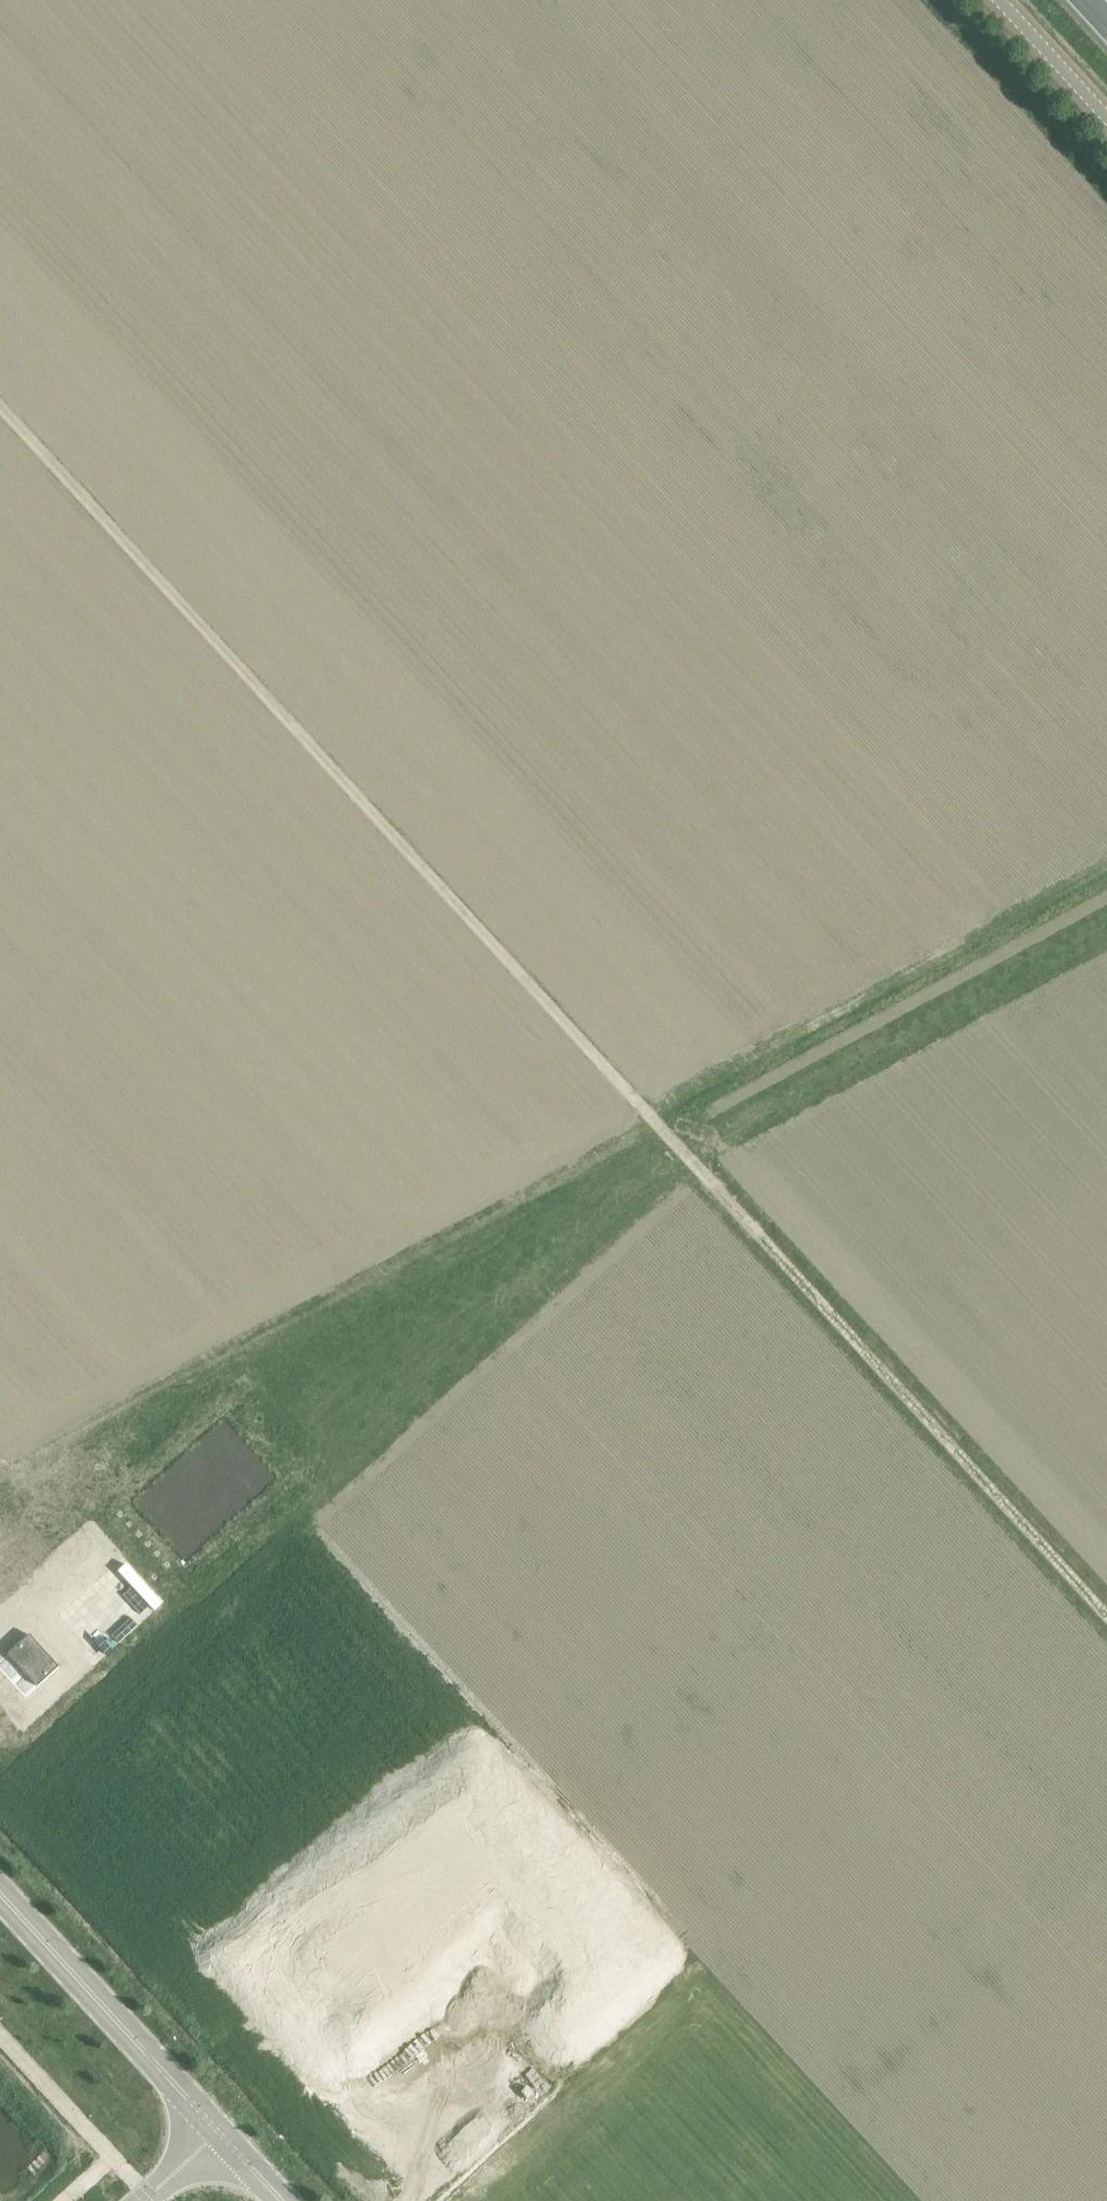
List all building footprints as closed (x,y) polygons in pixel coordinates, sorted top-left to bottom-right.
[(29,1635),(7,1655),(37,1687),(59,1668),(29,1635)]
